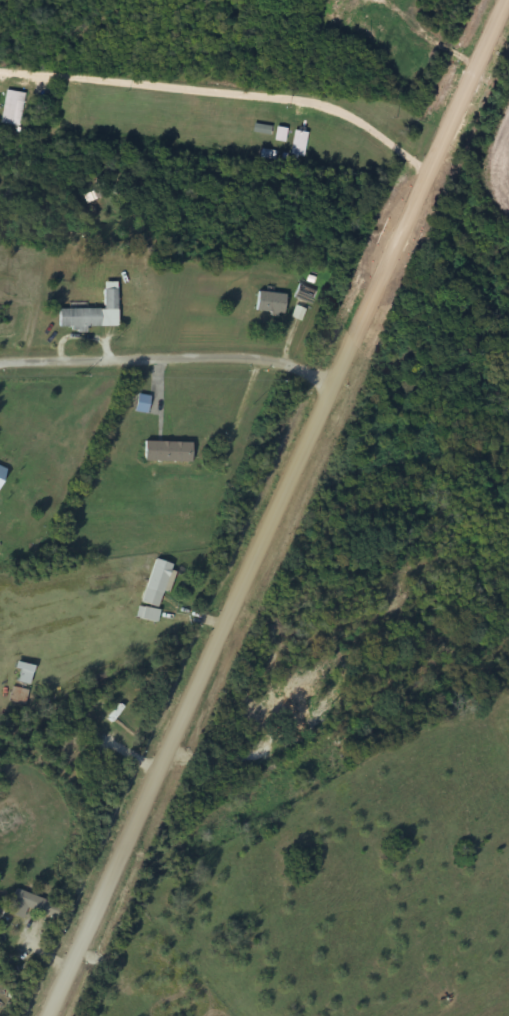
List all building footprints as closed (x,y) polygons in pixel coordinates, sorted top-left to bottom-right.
[(22,126),(26,92),(6,90),(3,124),(22,126)] [(286,141),(287,129),(279,128),(278,140),(286,141)] [(292,154),(306,156),(311,133),(297,130),(292,154)] [(116,309),(116,291),(104,291),(104,309),(116,309)] [(285,295),(258,292),(256,312),(283,315),(285,295)] [(100,310),(58,310),(58,330),(100,330),(100,310)] [(144,462),(190,462),(190,442),(144,442),(144,462)] [(171,564),(154,559),(141,603),(158,608),(171,564)] [(14,670),(19,671),(17,683),(29,685),(33,666),(16,663),(14,670)] [(27,690),(12,688),(9,702),(25,705),(27,690)] [(273,714),(248,703),(240,720),(265,731),(273,714)] [(23,919),(26,910),(56,920),(61,905),(15,891),(7,914),(23,919)]
